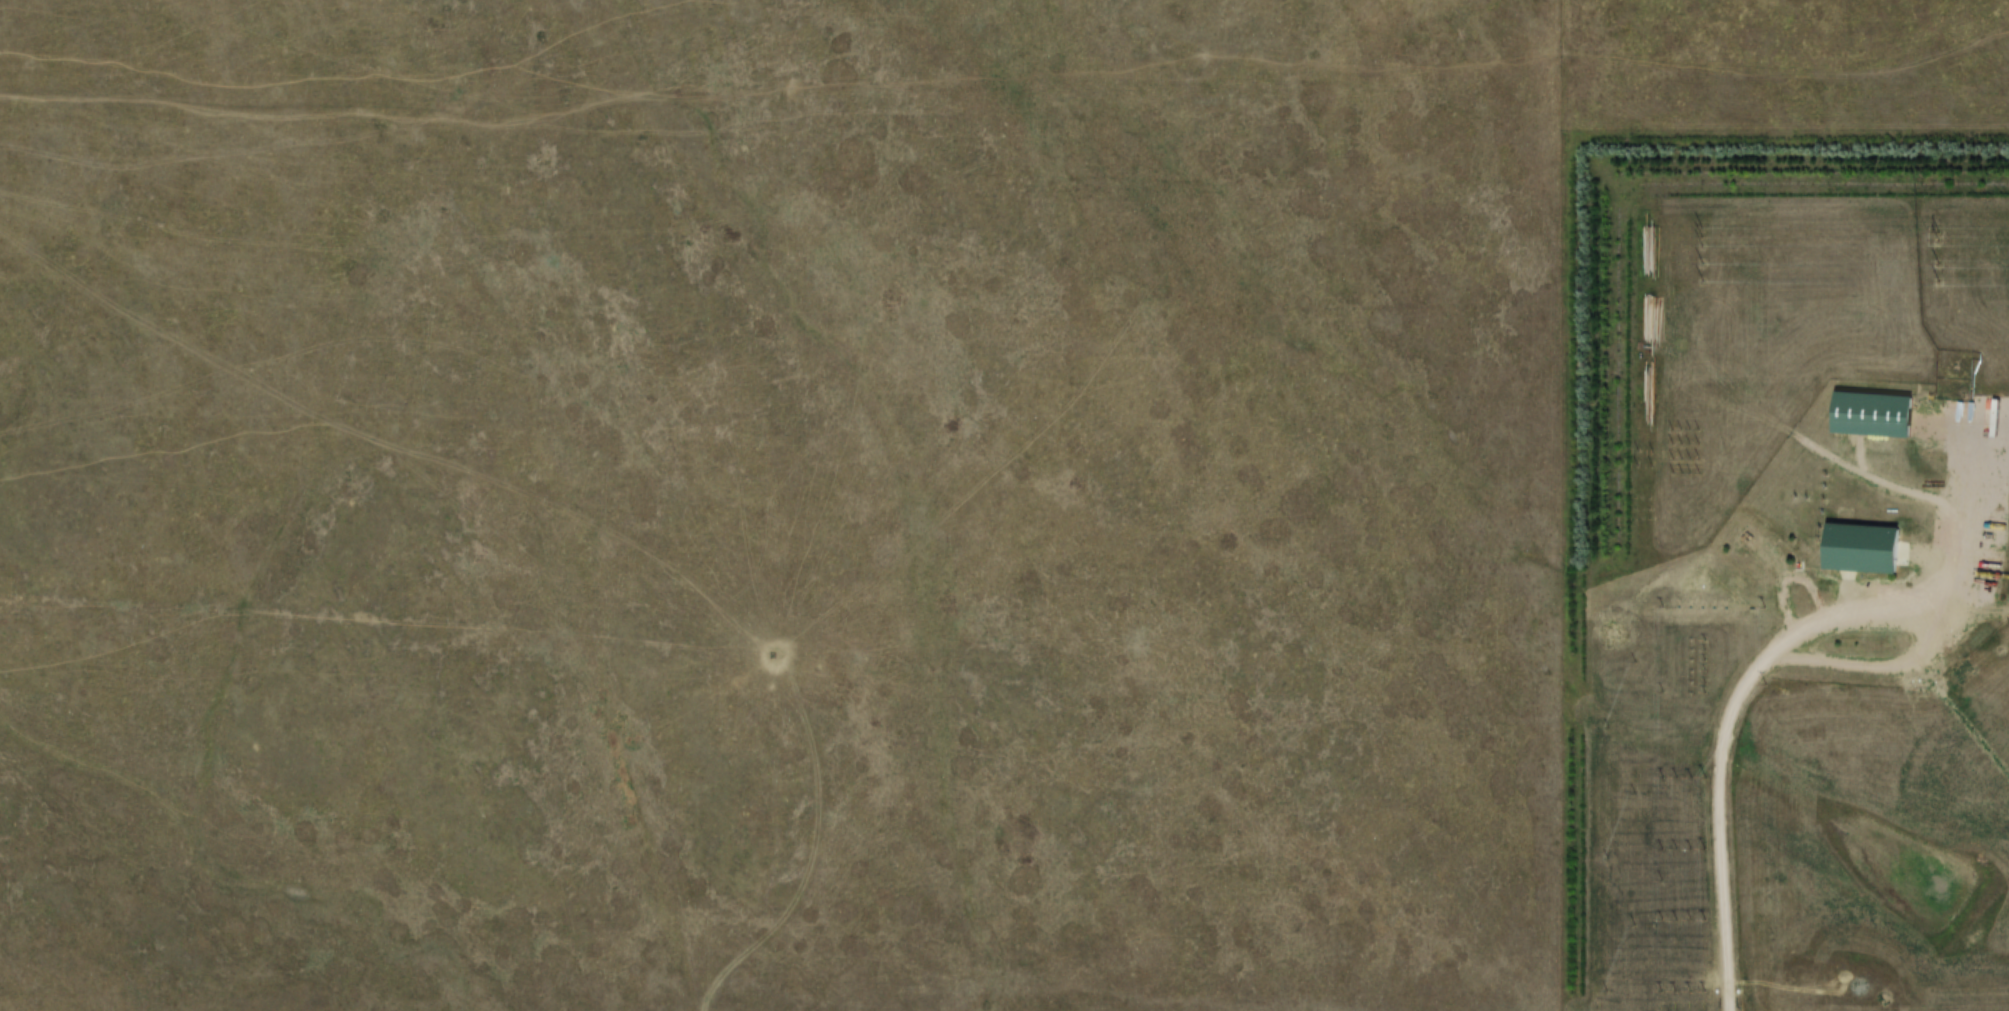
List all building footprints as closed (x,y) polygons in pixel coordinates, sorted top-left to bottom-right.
[(1831,384),(1903,389),(1900,428),(1828,422),(1831,384)] [(1819,517),(1889,522),(1886,563),(1816,558),(1819,517)]
